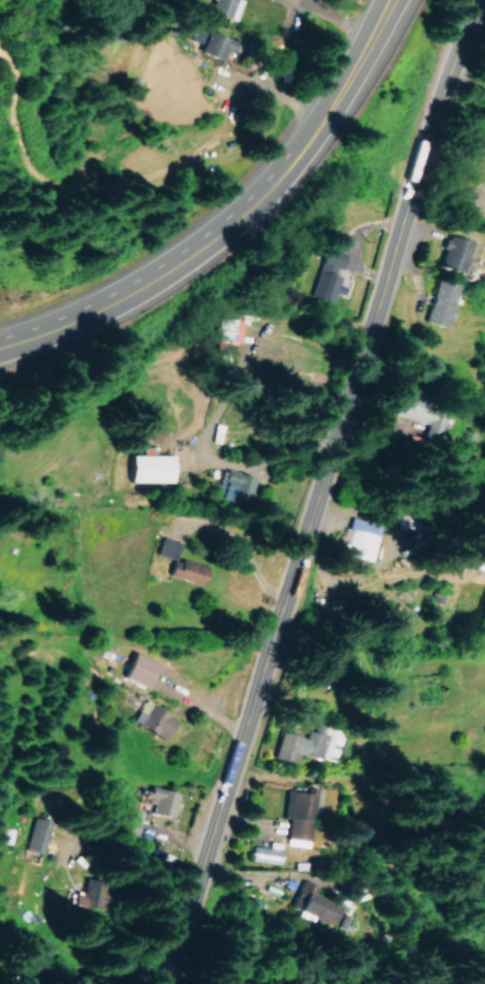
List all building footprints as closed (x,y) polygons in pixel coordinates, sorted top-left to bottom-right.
[(241,0),(211,0),(208,11),(235,20),(241,0)] [(197,50),(224,63),(234,41),(195,24),(189,38),(200,43),(197,50)] [(437,266),(461,272),(468,240),(445,235),(437,266)] [(312,297),(332,301),(334,292),(337,293),(341,276),(335,275),(341,251),(322,247),(312,297)] [(441,327),(455,284),(436,278),(422,321),(441,327)] [(216,349),(238,349),(239,318),(217,317),(216,349)] [(393,413),(424,423),(419,439),(432,443),(442,410),(398,396),(393,413)] [(171,454),(130,453),(129,480),(170,481),(171,454)] [(218,498),(245,506),(253,476),(222,468),(218,481),(222,482),(218,498)] [(365,560),(375,524),(348,516),(337,552),(365,560)] [(165,573),(198,583),(203,565),(172,555),(177,542),(157,536),(152,553),(170,558),(165,573)] [(155,661),(129,652),(120,677),(146,686),(155,661)] [(161,739),(174,717),(144,699),(131,721),(161,739)] [(278,730),(271,757),(291,762),(294,751),(329,760),(337,731),(309,723),(305,737),(278,730)] [(151,803),(149,811),(170,817),(177,791),(147,784),(143,801),(151,803)] [(49,826),(31,820),(22,847),(40,853),(49,826)] [(278,862),(279,848),(250,846),(249,860),(278,862)] [(328,922),(334,903),(313,897),(316,885),(303,881),(295,912),(328,922)]
